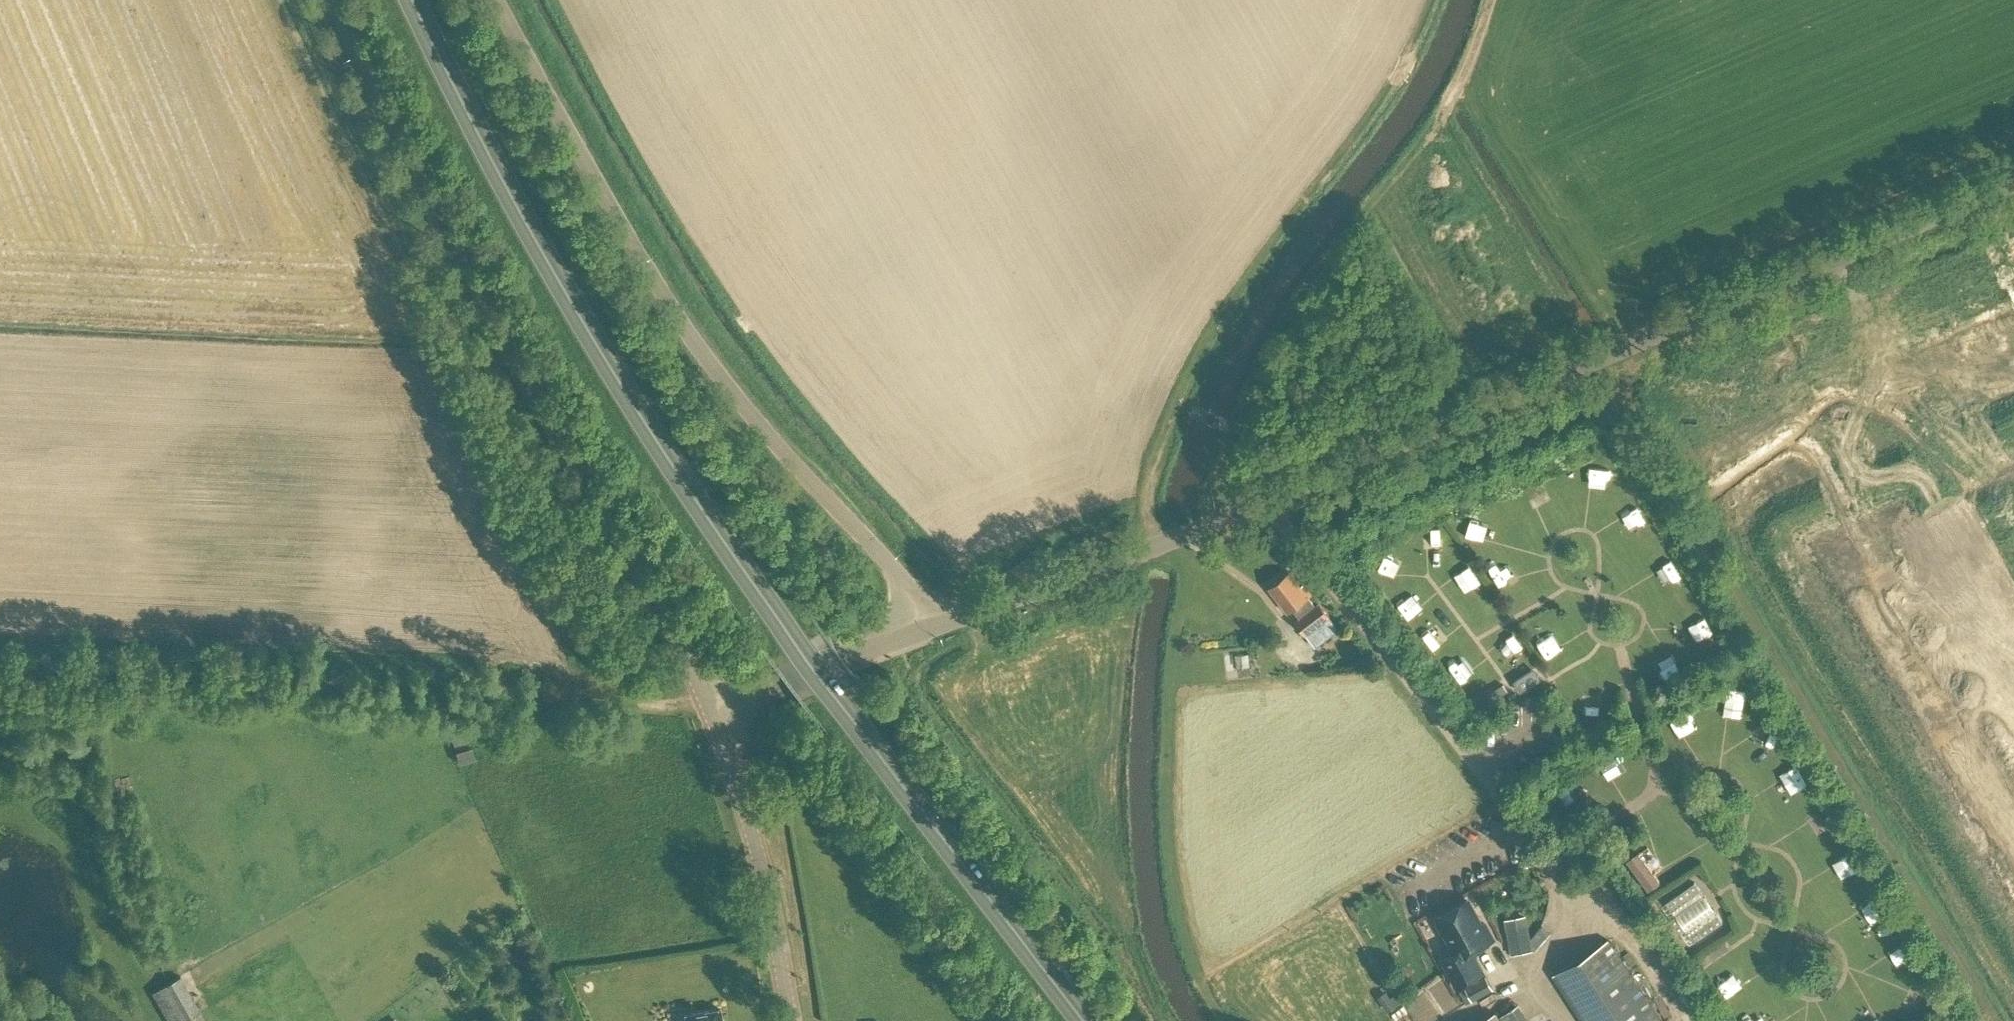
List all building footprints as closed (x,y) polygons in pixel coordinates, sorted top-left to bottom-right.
[(1293,610),(1301,620),(1297,623),(1317,648),(1341,629),(1320,604),(1317,607),(1310,598),(1314,595),(1305,584),(1302,587),(1291,573),(1269,590),(1288,614),(1293,610)] [(1547,656),(1572,643),(1564,626),(1538,638),(1547,656)] [(1534,669),(1514,682),(1520,691),(1540,679),(1534,669)] [(1730,685),(1727,716),(1744,718),(1747,687),(1730,685)] [(1675,715),(1681,730),(1697,724),(1691,709),(1675,715)] [(1770,719),(1755,728),(1764,744),(1780,735),(1770,719)] [(464,726),(453,727),(457,756),(468,754),(464,726)] [(1616,753),(1603,761),(1614,779),(1627,771),(1616,753)] [(1785,774),(1793,789),(1806,782),(1798,767),(1785,774)] [(1817,834),(1834,828),(1826,807),(1809,814),(1817,834)] [(1623,850),(1639,885),(1657,877),(1641,842),(1623,850)] [(1852,852),(1834,858),(1841,877),(1859,871),(1852,852)] [(1666,903),(1675,915),(1666,922),(1675,935),(1684,929),(1693,942),(1722,921),(1695,882),(1666,903)] [(1459,951),(1445,959),(1460,987),(1486,973),(1474,951),(1496,939),(1488,923),(1484,925),(1470,900),(1440,916),(1441,922),(1446,932),(1449,932),(1459,951)] [(1506,927),(1510,955),(1532,951),(1527,924),(1506,927)] [(1888,950),(1901,965),(1915,953),(1903,938),(1888,950)] [(1582,1020),(1663,1020),(1611,940),(1554,977),(1582,1020)] [(1729,996),(1746,985),(1735,969),(1719,981),(1729,996)] [(180,976),(161,987),(180,1020),(184,1020),(201,1011),(180,976)] [(1486,976),(1465,987),(1473,1001),(1494,990),(1486,976)] [(685,1020),(721,1020),(719,1010),(684,1016),(685,1020)] [(1766,1010),(1750,1020),(1774,1020),(1766,1010)]
